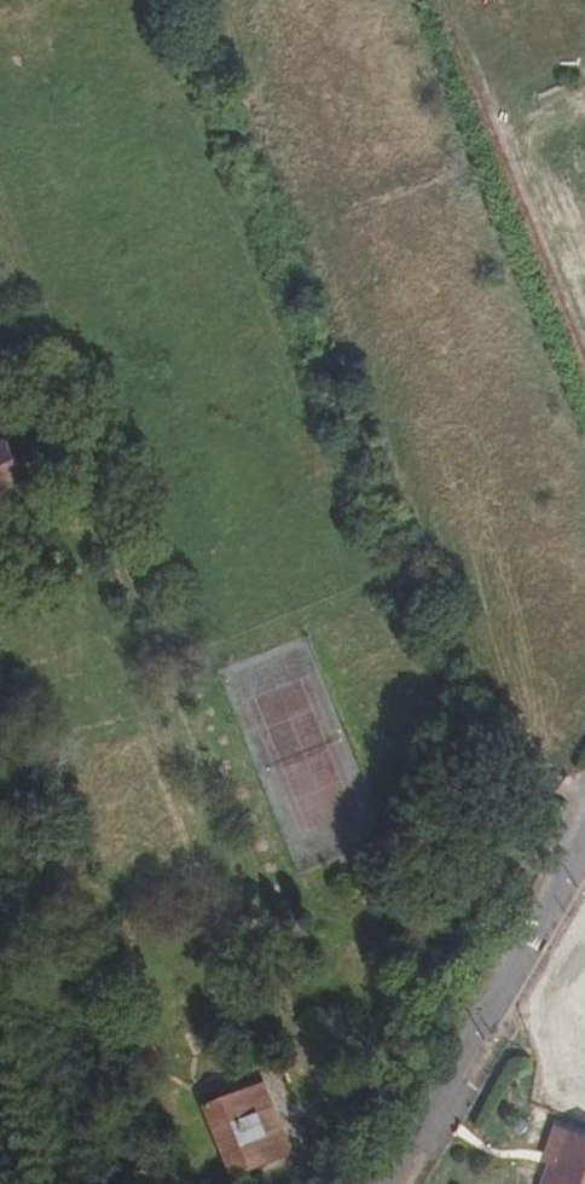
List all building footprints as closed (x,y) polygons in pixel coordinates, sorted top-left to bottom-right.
[(26,486),(15,457),(0,463),(0,496),(26,486)] [(264,1084),(204,1107),(231,1176),(290,1153),(264,1084)] [(535,1127),(528,1149),(529,1149),(534,1151),(529,1163),(522,1183),(584,1183),(584,1143),(535,1127)] [(529,1163),(534,1151),(529,1149),(525,1161),(529,1163)]
